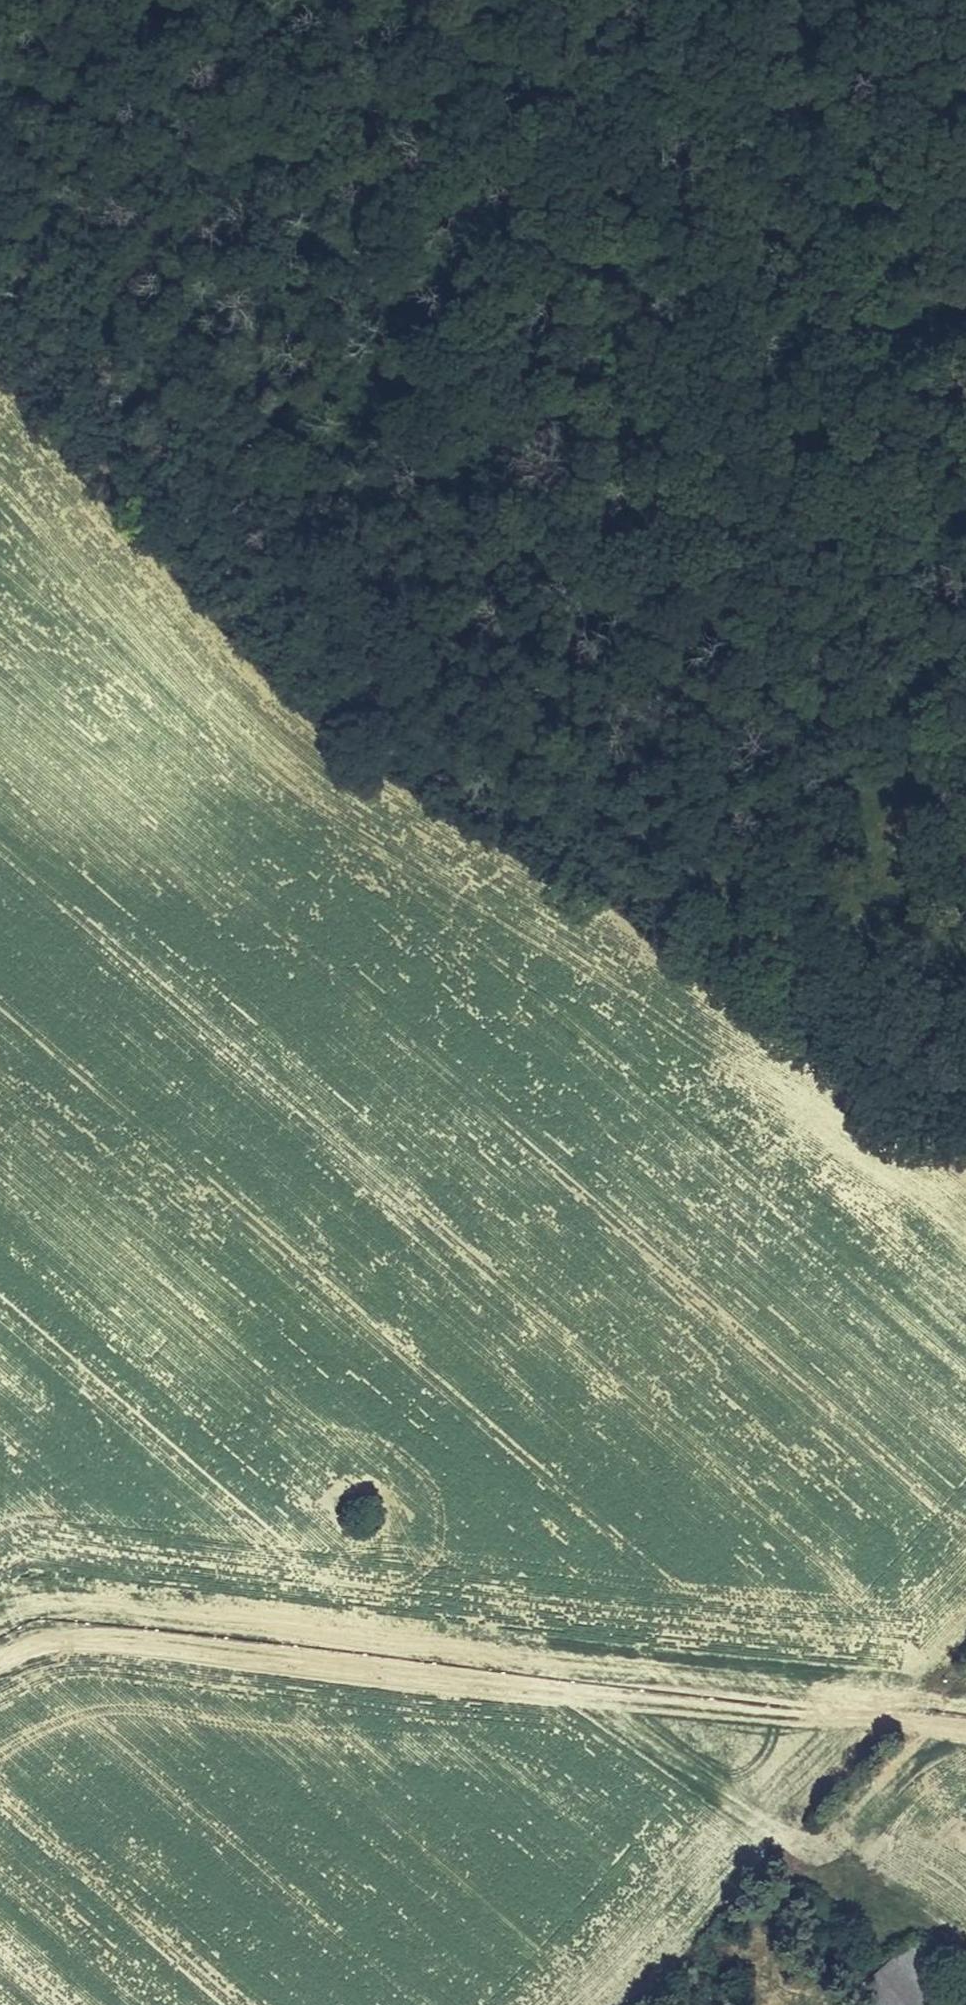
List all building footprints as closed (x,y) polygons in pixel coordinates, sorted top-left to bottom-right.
[(868,1987),(882,2004),(926,2004),(931,2001),(899,1959),(868,1987)]
